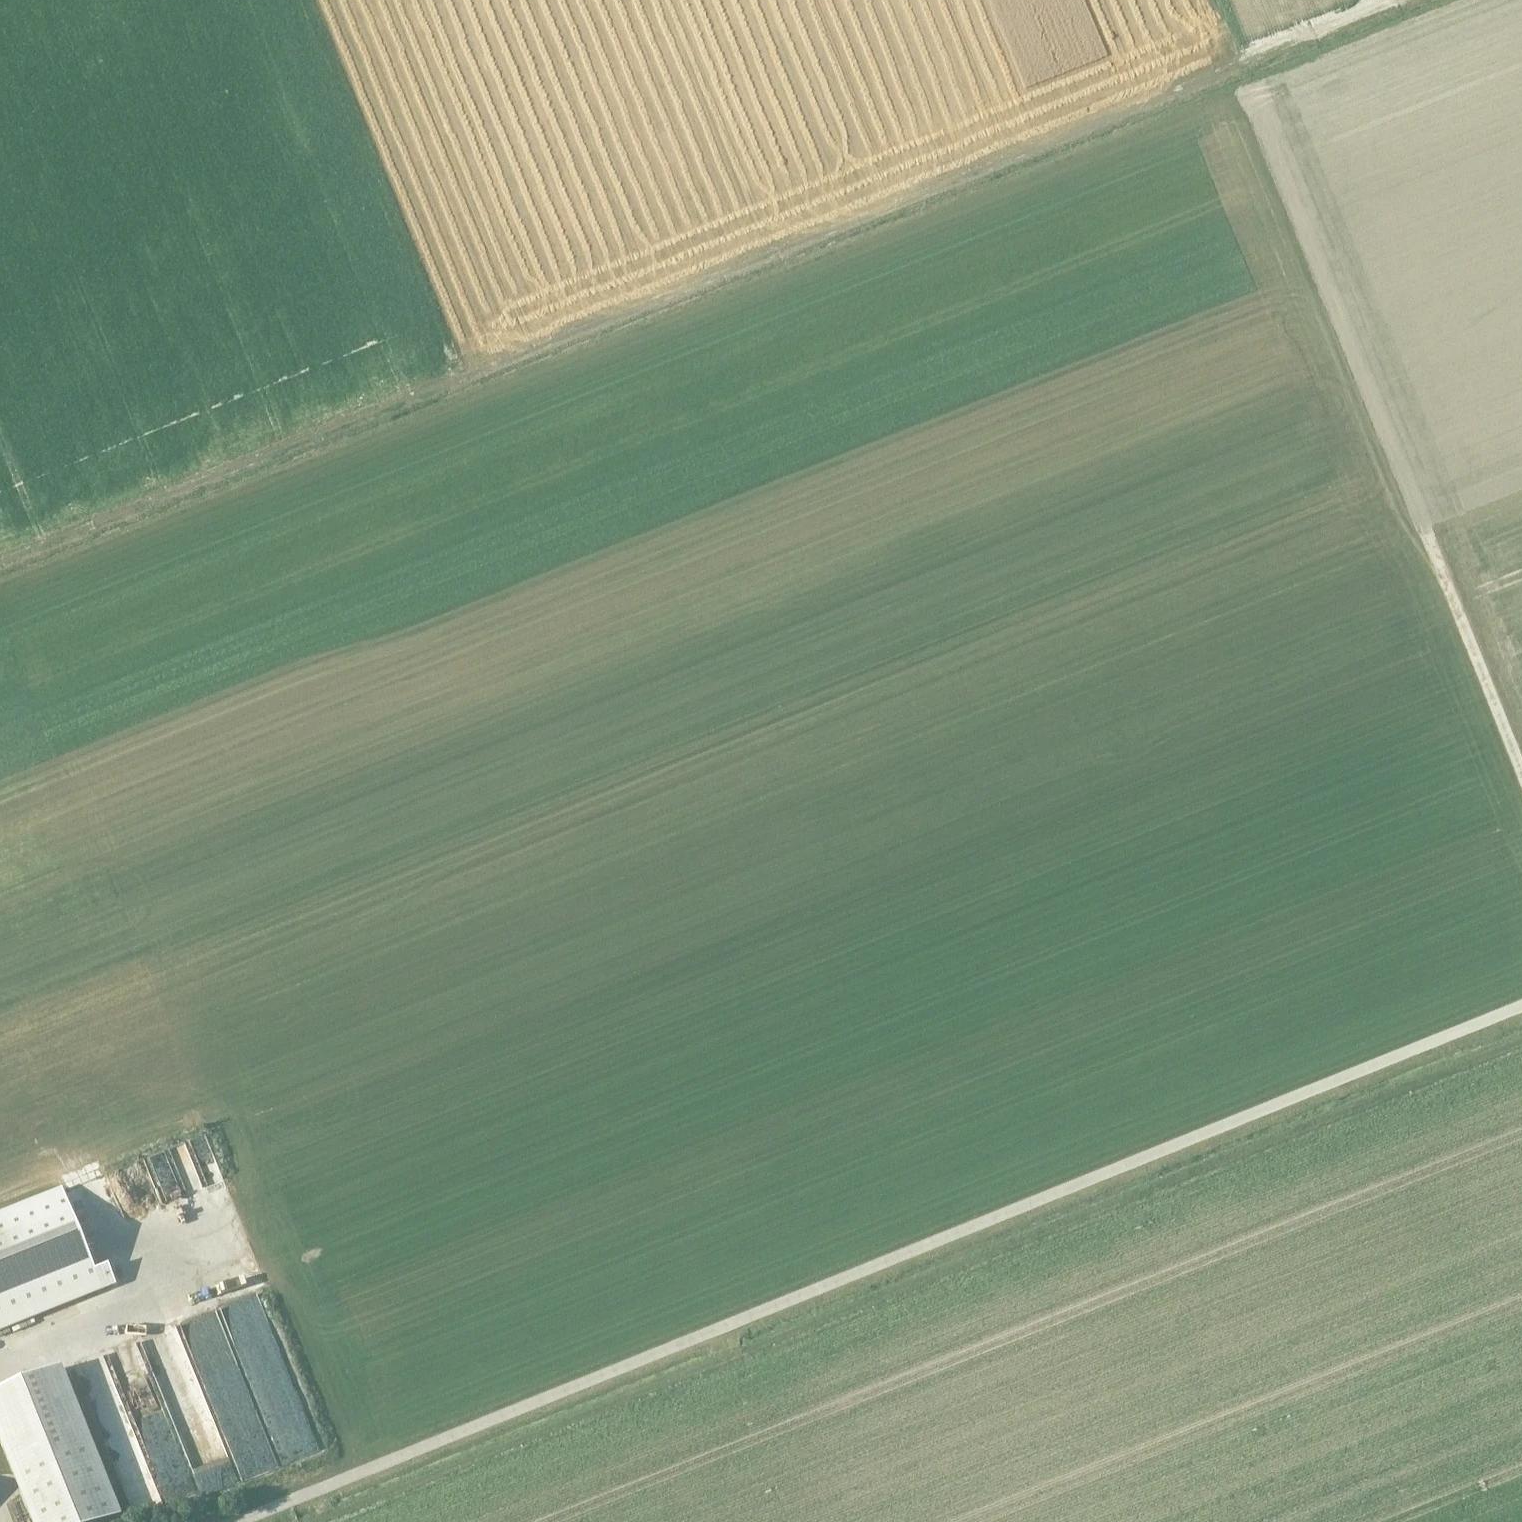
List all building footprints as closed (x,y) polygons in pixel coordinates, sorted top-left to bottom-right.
[(179,1137),(201,1200),(210,1197),(217,1216),(224,1213),(195,1131),(179,1137)] [(153,1153),(142,1156),(152,1187),(163,1183),(153,1153)] [(103,1191),(119,1184),(113,1171),(97,1178),(103,1191)] [(109,1271),(96,1276),(62,1193),(0,1218),(0,1327),(114,1281),(109,1271)] [(35,1521),(106,1521),(122,1516),(64,1367),(0,1392),(0,1433),(35,1521)] [(151,1494),(181,1484),(149,1391),(118,1401),(151,1494)] [(126,1486),(126,1498),(139,1498),(140,1486),(126,1486)]
